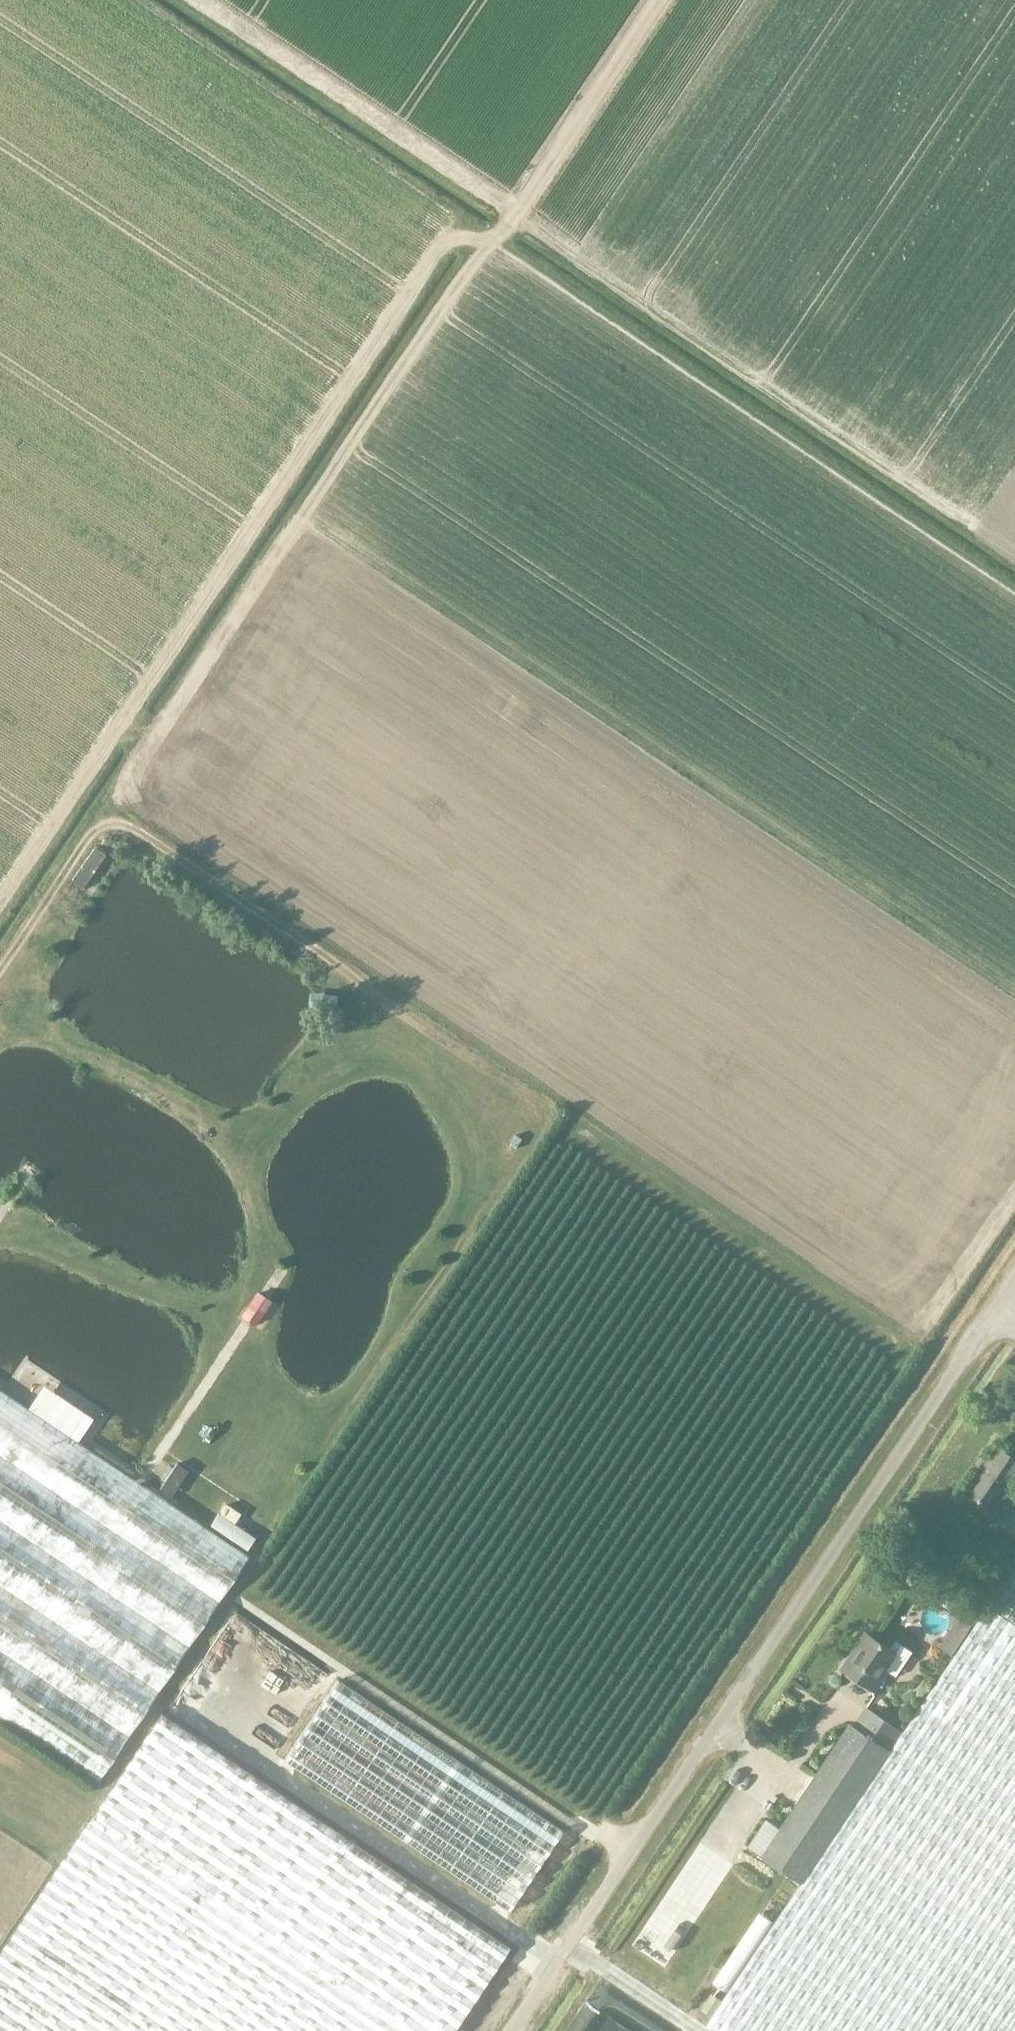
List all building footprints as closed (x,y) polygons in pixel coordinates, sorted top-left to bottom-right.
[(0,1390),(0,1717),(97,1782),(248,1556),(0,1390)] [(966,1492),(993,1510),(1014,1479),(1014,1459),(998,1447),(966,1492)] [(890,1547),(884,1555),(896,1563),(902,1555),(890,1547)] [(902,1733),(801,1884),(706,2026),(714,2030),(1014,2030),(1014,1565),(902,1733)] [(957,1612),(947,1629),(958,1636),(969,1619),(957,1612)] [(844,1670),(873,1690),(886,1670),(896,1677),(913,1652),(896,1641),(890,1649),(868,1634),(844,1670)] [(562,1831),(337,1680),(283,1760),(508,1911),(562,1831)] [(801,1884),(902,1733),(866,1708),(853,1727),(850,1724),(779,1830),(766,1821),(747,1848),(801,1884)] [(509,1947),(160,1713),(0,1951),(0,2030),(453,2030),(509,1947)] [(724,1989),(772,1915),(759,1906),(711,1980),(724,1989)] [(711,1991),(700,2006),(708,2011),(718,1996),(711,1991)]
